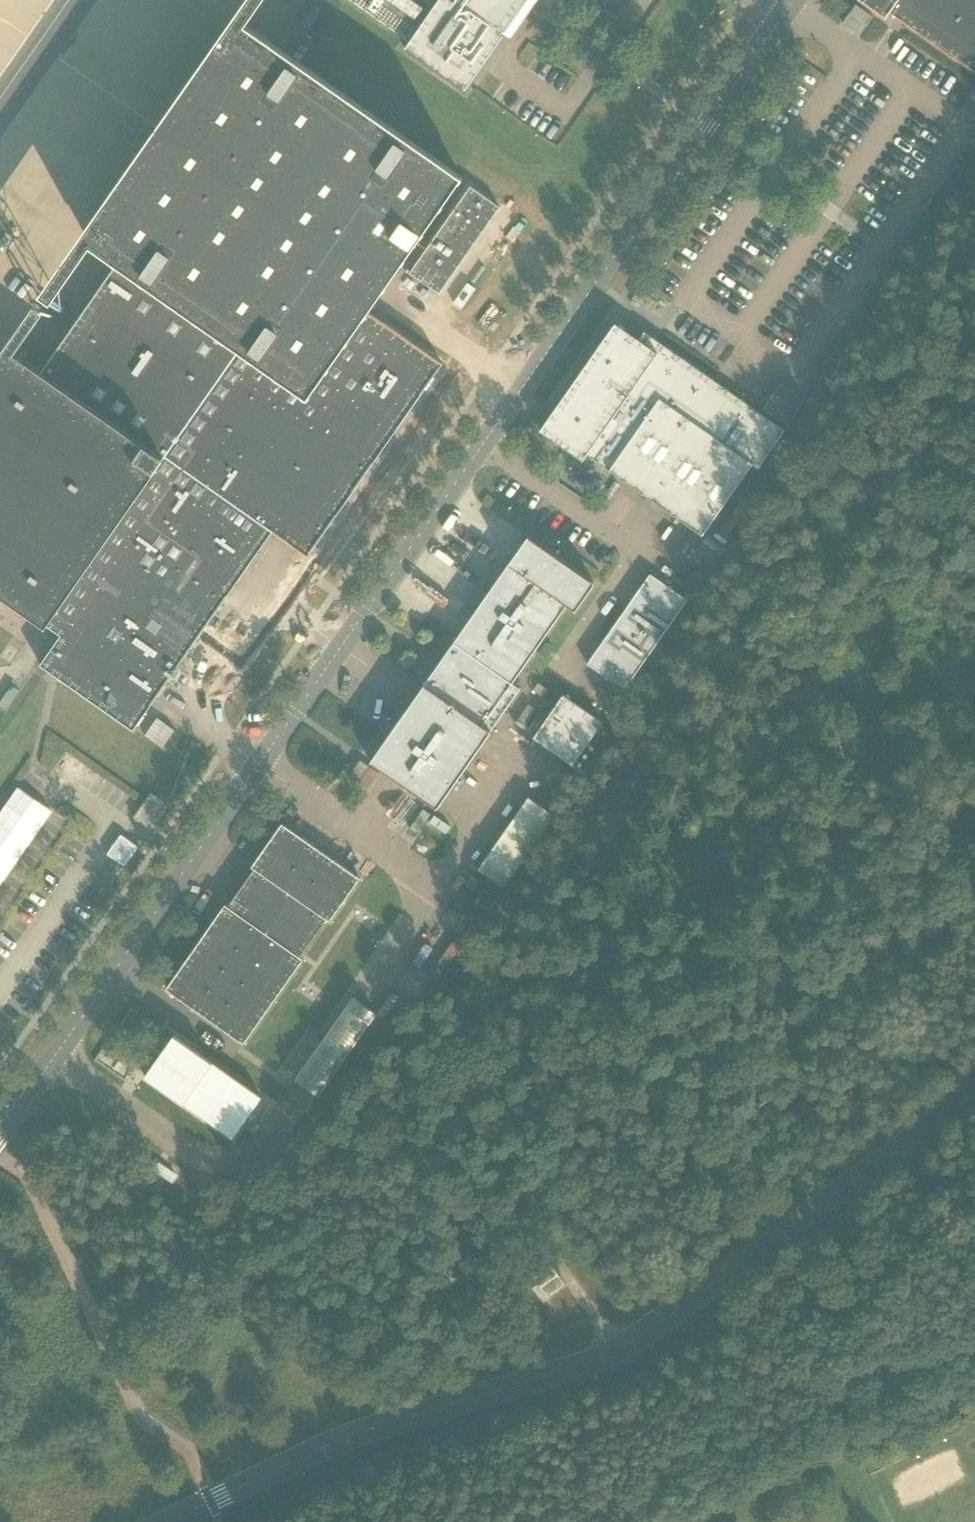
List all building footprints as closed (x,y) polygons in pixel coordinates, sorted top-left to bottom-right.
[(409,42),(408,43),(405,48),(465,90),(504,35),(502,33),(478,17),(454,0),(350,0),(375,18),(409,42)] [(885,19),(889,13),(896,17),(908,26),(973,71),(974,73),(974,0),(858,0),(885,19)] [(292,57),(242,23),(237,19),(236,21),(234,20),(233,22),(184,91),(159,127),(133,165),(83,236),(85,237),(89,242),(117,262),(307,396),(367,311),(387,283),(387,282),(413,245),(461,176),(301,64),(292,57)] [(470,186),(424,252),(410,272),(440,293),(500,207),(470,186)] [(307,396),(117,262),(41,372),(164,459),(47,626),(56,633),(57,632),(61,635),(40,665),(47,669),(133,730),(150,706),(272,531),(308,556),(423,392),(434,375),(442,364),(382,322),(367,311),(307,396)] [(656,301),(639,290),(632,298),(649,310),(656,301)] [(785,430),(657,341),(644,332),(639,339),(634,337),(615,323),(540,431),(565,448),(569,442),(702,536),(751,465),(757,469),(785,430)] [(40,622),(47,626),(164,459),(41,372),(13,352),(8,348),(7,348),(0,357),(0,594),(40,622)] [(833,382),(825,376),(799,411),(808,417),(833,382)] [(781,378),(762,404),(788,422),(807,396),(781,378)] [(528,536),(424,685),(370,761),(437,808),(521,688),(512,682),(567,604),(575,610),(594,583),(528,536)] [(650,574),(587,664),(624,690),(687,599),(650,574)] [(533,737),(572,764),(602,722),(563,695),(533,737)] [(145,735),(163,748),(175,730),(157,718),(145,735)] [(348,778),(358,785),(370,767),(360,760),(348,778)] [(370,767),(358,785),(366,791),(379,773),(370,767)] [(151,793),(143,804),(133,817),(147,826),(164,802),(151,793)] [(478,869),(502,886),(504,887),(554,815),(528,797),(478,869)] [(281,823),(253,864),(251,866),(254,868),(227,906),(225,904),(166,988),(243,1043),(302,959),(300,957),(326,919),(329,920),(359,878),(281,823)] [(295,1079),(318,1096),(376,1013),(353,997),(321,1043),(311,1036),(286,1072),(295,1079)] [(172,1037),(144,1076),(232,1139),(260,1099),(172,1037)] [(272,1095),(279,1100),(282,1094),(275,1090),(272,1095)] [(564,1284),(551,1264),(533,1277),(547,1296),(564,1284)]
